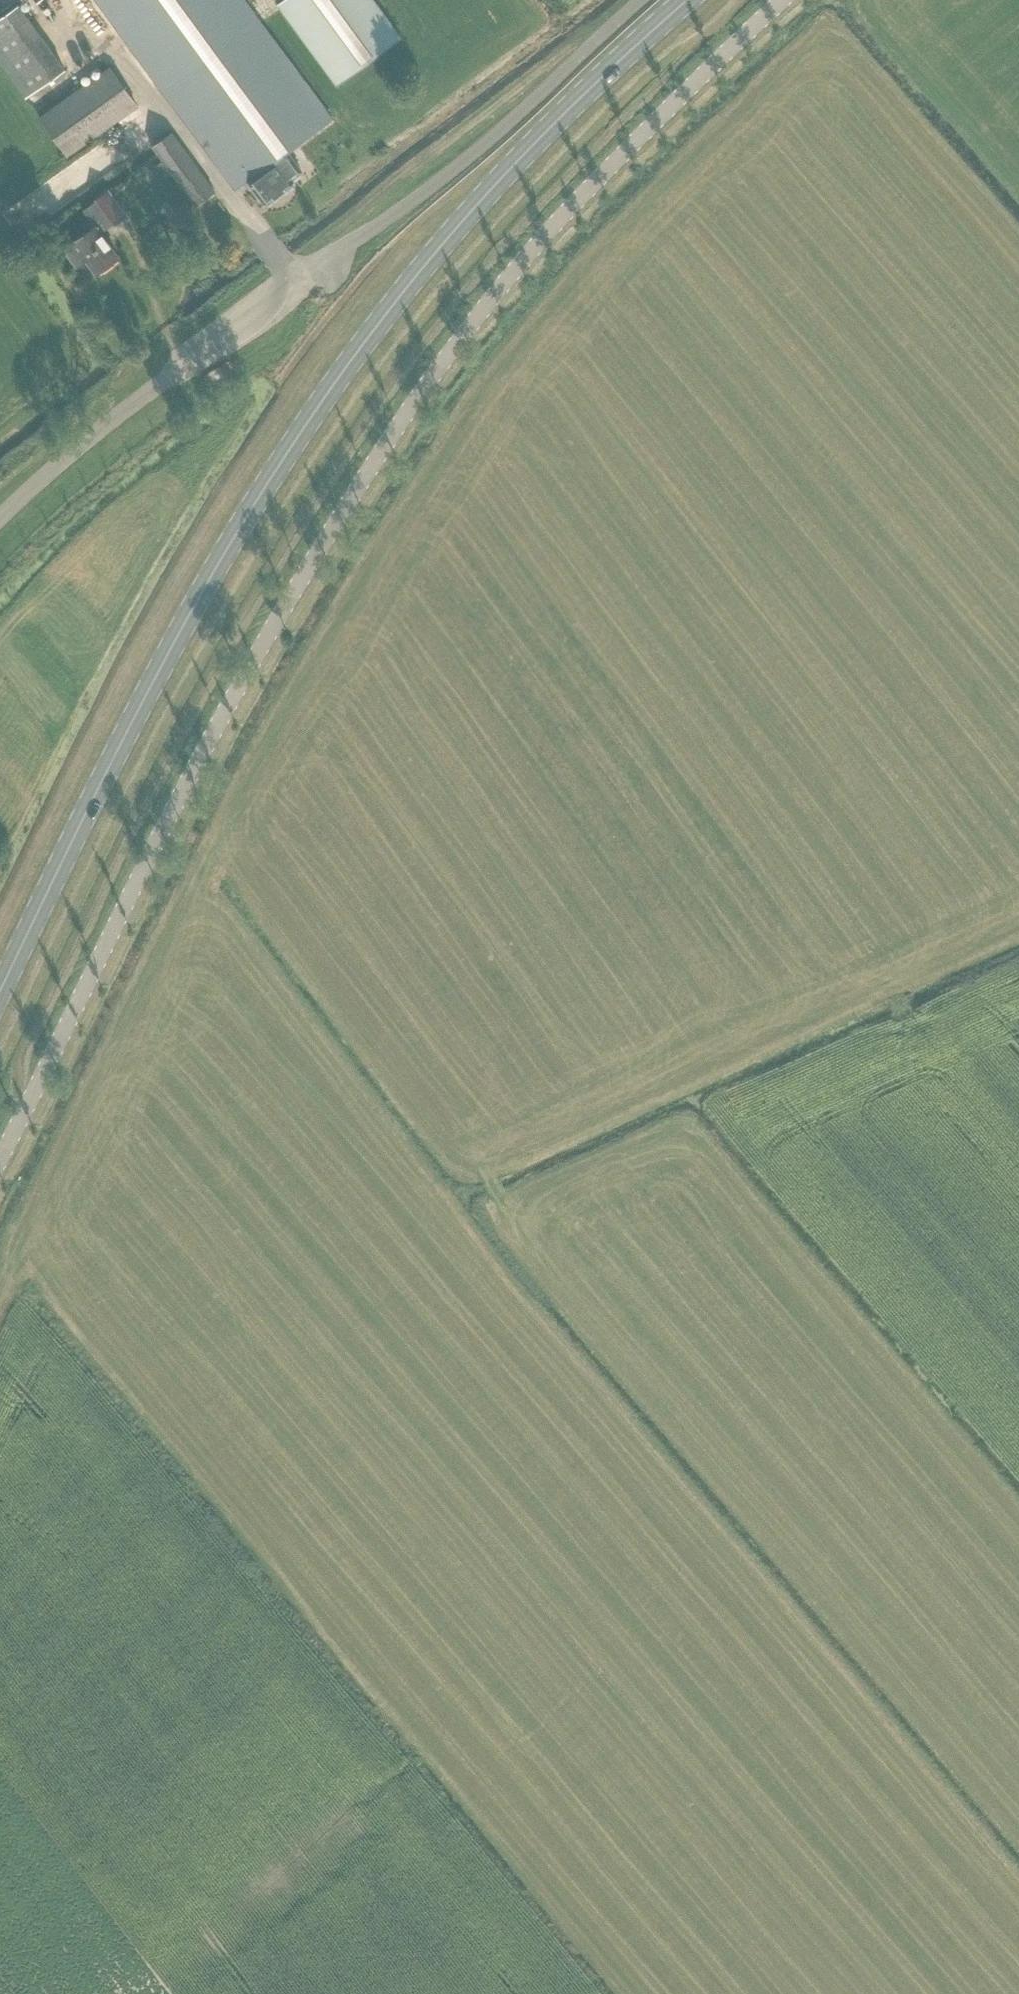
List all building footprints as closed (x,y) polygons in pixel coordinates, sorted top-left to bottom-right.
[(264,205),(293,183),(292,181),(302,173),(287,152),(332,119),(258,19),(244,0),(95,0),(161,89),(234,187),(245,180),(264,205)] [(373,0),(284,0),(277,5),(337,85),(401,38),(373,0)] [(18,5),(0,17),(0,63),(28,101),(67,73),(18,5)] [(39,117),(67,156),(137,106),(109,67),(39,117)] [(152,147),(194,205),(214,191),(172,133),(152,147)] [(96,274),(118,257),(98,230),(110,221),(113,224),(125,216),(108,191),(96,200),(96,201),(83,211),(88,218),(80,224),(86,232),(73,242),(73,243),(63,250),(75,267),(86,260),(96,274)]
